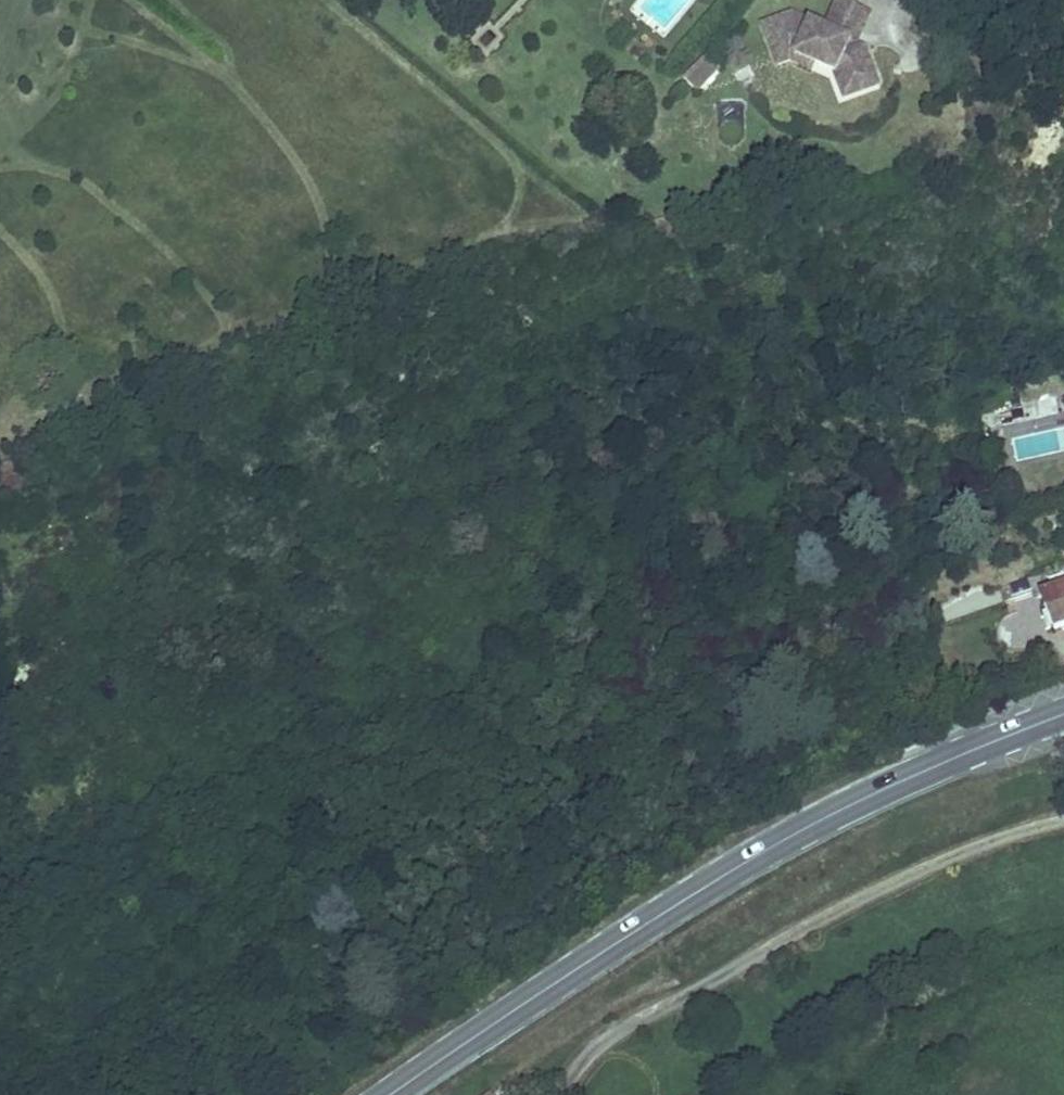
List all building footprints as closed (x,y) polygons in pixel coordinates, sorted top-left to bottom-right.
[(866,49),(860,51),(855,49),(857,45),(872,13),(842,0),(839,0),(826,29),(793,14),(763,26),(777,60),(792,54),(817,65),(836,74),(840,86),(875,73),(866,49)] [(817,65),(792,54),(777,60),(779,66),(792,62),(814,72),(817,65)] [(698,93),(720,68),(707,57),(685,80),(698,93)] [(880,88),(875,73),(840,86),(846,100),(880,88)] [(1063,630),(1063,587),(1043,595),(1046,605),(1045,605),(1056,633),(1063,630)]
